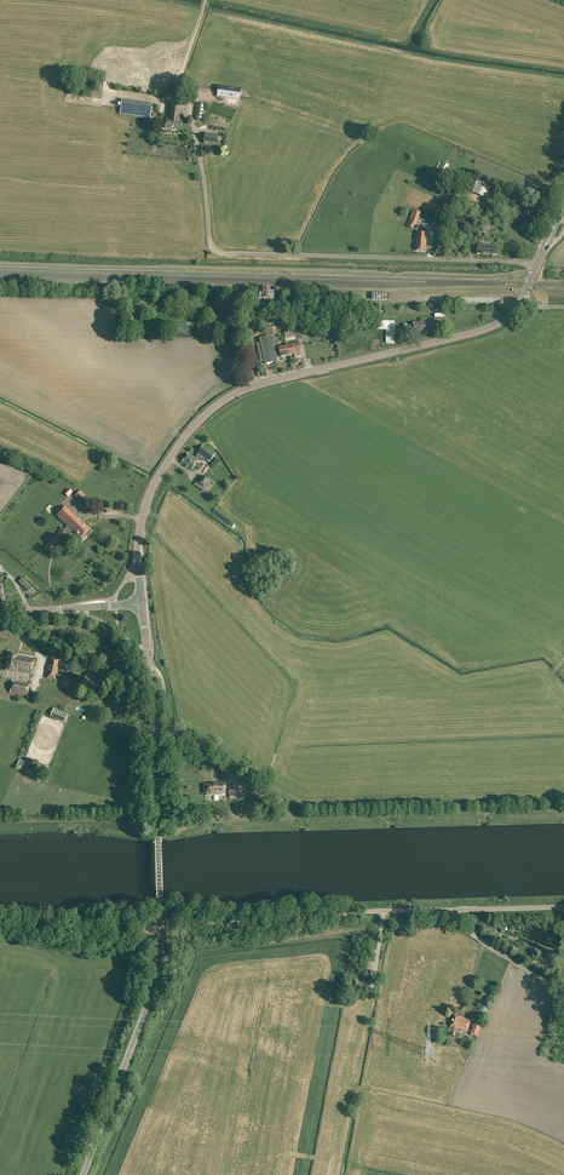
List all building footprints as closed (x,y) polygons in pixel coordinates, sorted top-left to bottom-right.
[(219,86),(217,97),(239,100),(241,89),(219,86)] [(152,104),(122,99),(119,114),(150,119),(152,104)] [(165,128),(181,130),(182,123),(181,123),(183,105),(169,103),(166,121),(165,128)] [(196,120),(204,121),(206,104),(198,103),(196,120)] [(204,143),(217,145),(218,135),(205,133),(204,143)] [(433,178),(438,182),(449,166),(443,162),(433,178)] [(462,197),(473,202),(476,194),(487,198),(492,185),(471,175),(462,197)] [(446,203),(443,209),(450,212),(453,206),(446,203)] [(416,226),(420,212),(413,210),(408,223),(416,226)] [(443,225),(437,224),(435,232),(441,234),(443,225)] [(416,251),(426,252),(427,234),(417,233),(416,251)] [(479,242),(479,245),(478,245),(478,254),(497,255),(497,249),(494,249),(495,245),(483,244),(483,243),(479,242)] [(260,293),(257,293),(257,300),(264,300),(270,301),(270,300),(274,300),(274,292),(270,292),(270,289),(264,289),(264,291),(260,291),(260,293)] [(413,331),(447,332),(447,330),(450,330),(450,325),(447,325),(448,323),(448,318),(419,318),(419,322),(413,322),(413,331)] [(386,343),(394,343),(394,322),(377,322),(377,330),(386,330),(386,343)] [(266,333),(267,338),(274,336),(272,327),(265,328),(266,333)] [(277,359),(289,356),(294,355),(295,358),(302,356),(298,340),(303,339),(301,333),(295,334),(294,331),(284,334),(287,347),(280,348),(278,341),(273,342),(272,337),(261,339),(266,364),(277,362),(277,359)] [(314,359),(306,361),(307,370),(315,369),(314,359)] [(181,463),(191,470),(198,460),(201,456),(209,462),(215,454),(203,445),(197,454),(198,454),(195,458),(188,453),(181,463)] [(210,466),(215,469),(219,464),(214,461),(210,466)] [(196,485),(204,491),(207,487),(209,489),(212,484),(210,483),(201,476),(196,481),(198,482),(196,485)] [(64,493),(68,497),(72,493),(69,489),(64,493)] [(76,495),(90,509),(97,501),(88,492),(84,495),(80,491),(76,495)] [(72,531),(81,539),(89,530),(65,507),(57,516),(67,526),(72,531)] [(80,511),(76,514),(81,519),(85,516),(80,511)] [(37,523),(41,526),(45,521),(42,518),(37,523)] [(62,532),(67,536),(72,531),(67,526),(62,532)] [(44,547),(51,554),(68,537),(67,536),(62,532),(61,530),(44,547)] [(12,579),(19,585),(24,581),(17,574),(12,579)] [(14,671),(31,675),(34,659),(18,656),(18,654),(9,652),(5,670),(14,672),(14,671)] [(53,671),(46,669),(44,676),(52,677),(53,671)] [(82,682),(92,687),(97,685),(100,680),(87,673),(82,682)] [(9,693),(27,697),(29,684),(12,680),(9,693)] [(122,706),(127,712),(130,710),(125,703),(122,706)] [(65,722),(68,714),(53,709),(51,716),(65,722)] [(17,765),(35,773),(38,768),(20,759),(17,765)] [(206,784),(207,795),(225,794),(224,783),(206,784)] [(229,790),(230,798),(241,797),(241,789),(229,790)] [(485,931),(493,935),(496,928),(489,925),(485,931)] [(480,1011),(483,1013),(486,1012),(488,1010),(488,1006),(485,1004),(481,1005),(479,1008),(480,1011)] [(457,1029),(467,1032),(471,1021),(464,1018),(455,1015),(450,1027),(457,1029)] [(470,1034),(478,1037),(482,1024),(475,1021),(470,1034)]
